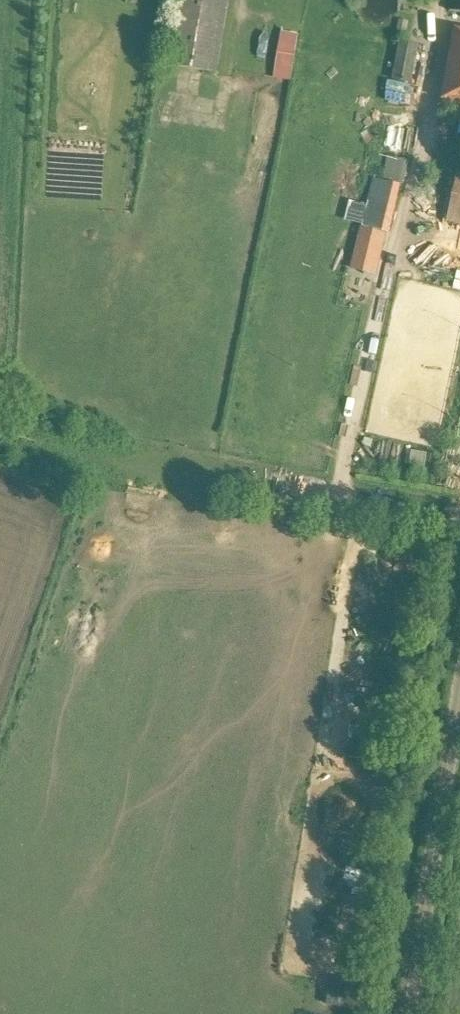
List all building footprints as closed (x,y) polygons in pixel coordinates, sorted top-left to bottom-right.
[(451,10),(459,12),(459,0),(453,0),(451,10)] [(278,77),(296,80),(304,33),(286,30),(278,77)] [(450,92),(448,107),(459,110),(459,37),(450,92)] [(411,87),(417,57),(418,53),(398,49),(390,82),(411,87)] [(407,163),(386,159),(376,205),(394,209),(399,190),(401,191),(407,163)] [(457,171),(447,223),(459,225),(459,172),(457,171)] [(360,229),(350,270),(370,275),(374,276),(384,235),(379,233),(360,229)]
